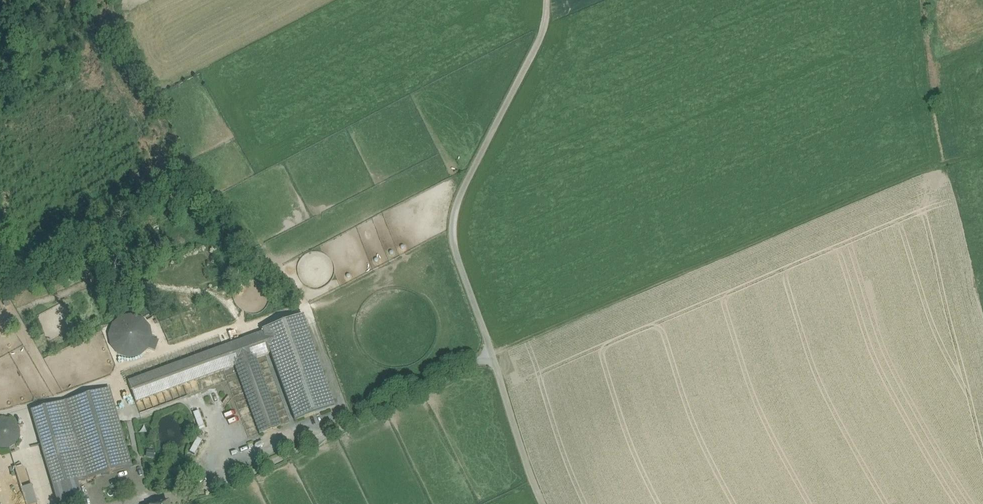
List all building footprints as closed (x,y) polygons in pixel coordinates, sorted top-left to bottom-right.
[(302,315),(262,330),(263,333),(270,353),(295,421),(336,406),(302,315)] [(142,320),(132,316),(121,318),(113,325),(109,335),(111,346),(118,354),(128,358),(139,356),(147,349),(155,351),(158,341),(151,338),(149,328),(142,320)] [(226,331),(229,338),(241,334),(239,327),(226,331)] [(263,333),(128,382),(135,402),(235,366),(259,434),(280,427),(255,359),(270,353),(263,333)] [(109,388),(31,411),(45,461),(79,451),(74,435),(119,422),(109,388)] [(197,411),(193,412),(198,427),(202,425),(197,411)] [(16,442),(18,438),(19,434),(18,429),(15,425),(12,421),(7,420),(2,420),(0,420),(0,447),(5,448),(9,447),(13,445),(16,442)] [(119,422),(74,435),(79,451),(87,479),(132,467),(119,422)] [(45,461),(57,503),(74,503),(83,502),(77,483),(87,480),(87,479),(79,451),(45,461)] [(25,503),(31,503),(36,503),(24,463),(14,466),(25,503)]
